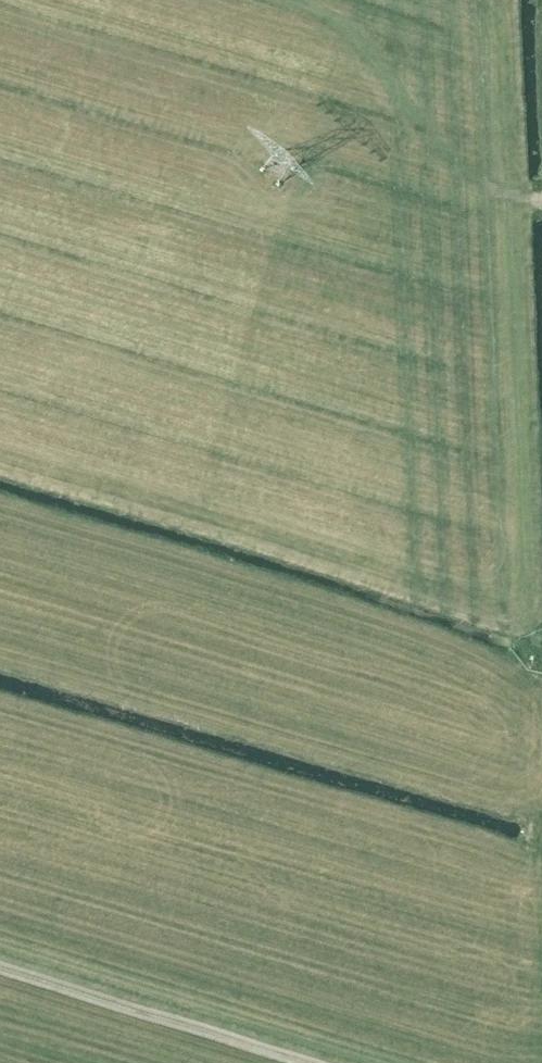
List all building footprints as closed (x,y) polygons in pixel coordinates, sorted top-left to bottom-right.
[(508,837),(511,827),(488,819),(485,830),(508,837)]
